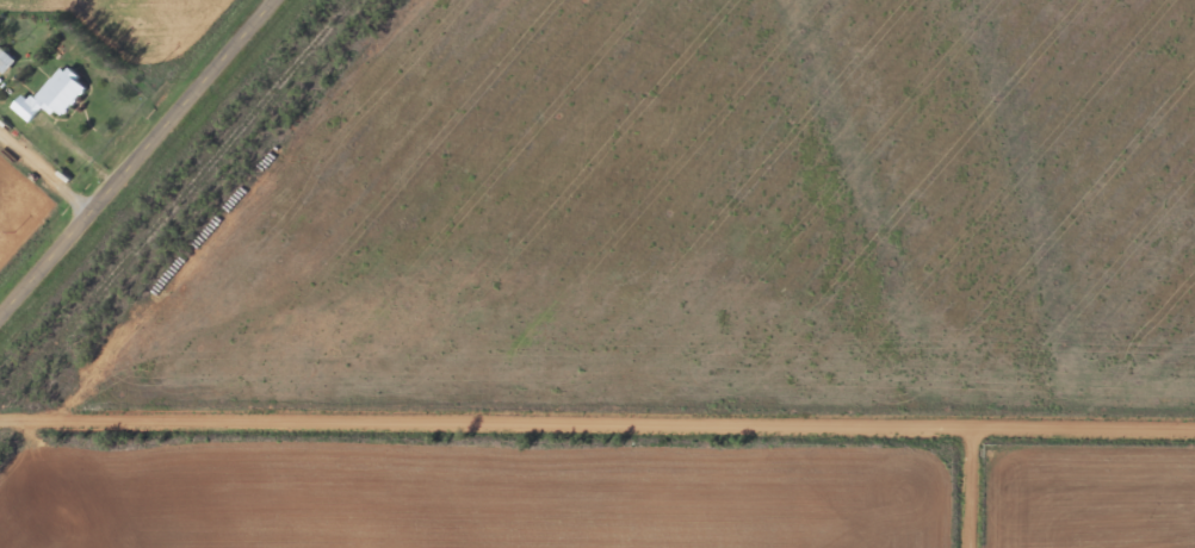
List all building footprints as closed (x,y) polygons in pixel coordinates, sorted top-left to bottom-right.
[(17,107),(62,60),(95,89),(50,138),(17,107)]
